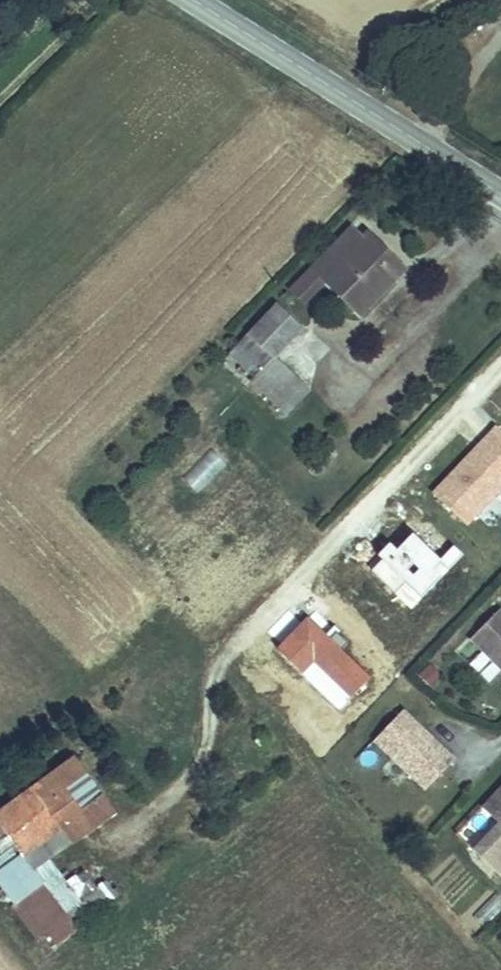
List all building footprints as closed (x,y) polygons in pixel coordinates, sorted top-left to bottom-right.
[(370,79),(374,73),(368,70),(365,76),(370,79)] [(404,270),(390,255),(384,261),(352,229),(313,269),(361,315),(404,270)] [(390,255),(368,234),(363,240),(384,261),(390,255)] [(324,280),(313,269),(304,278),(315,290),(324,280)] [(315,290),(304,278),(292,290),(304,301),(315,290)] [(292,298),(287,293),(282,298),(287,303),(292,298)] [(275,358),(303,329),(277,305),(236,348),(248,360),(260,372),(274,358),(275,358)] [(248,360),(236,348),(231,353),(243,365),(248,360)] [(282,410),(305,387),(274,358),(260,372),(255,377),(252,381),(282,410)] [(260,372),(248,360),(243,365),(248,370),(255,377),(260,372)] [(248,370),(243,365),(238,369),(243,374),(248,370)] [(287,415),(310,392),(305,387),(282,410),(287,415)] [(198,493),(227,465),(211,448),(182,478),(198,493)] [(499,610),(471,639),(500,668),(500,612),(499,610)] [(412,686),(404,678),(398,684),(407,692),(412,686)] [(454,760),(403,711),(375,741),(426,789),(454,760)] [(75,759),(0,813),(0,892),(4,888),(31,869),(47,858),(69,841),(71,843),(114,812),(75,759)] [(482,808),(499,824),(473,851),(500,877),(500,787),(482,808)] [(66,885),(47,858),(31,869),(42,884),(65,916),(79,905),(65,886),(66,885)] [(4,888),(16,903),(42,884),(31,869),(4,888)] [(56,943),(121,893),(118,890),(114,892),(106,881),(97,888),(84,871),(65,886),(79,905),(65,916),(42,884),(16,903),(11,906),(38,939),(48,932),(56,943)] [(471,914),(484,927),(500,909),(500,900),(493,892),(471,914)]
